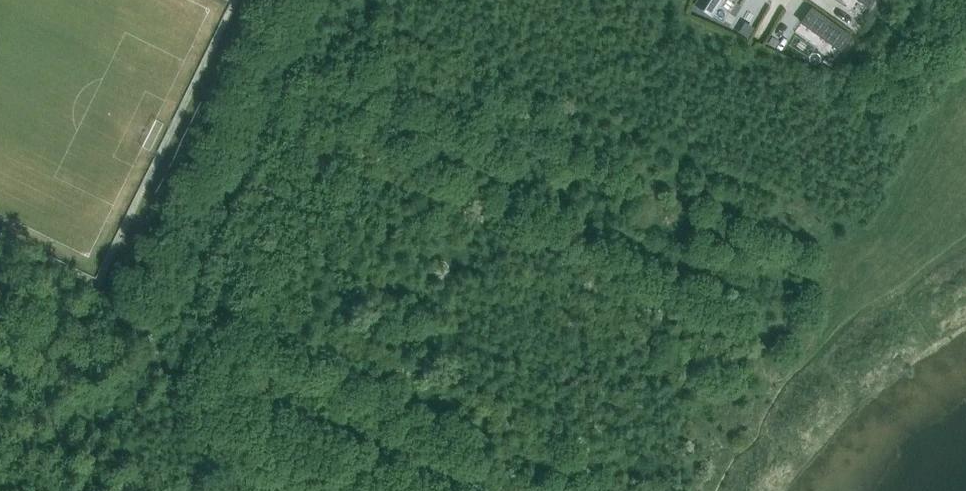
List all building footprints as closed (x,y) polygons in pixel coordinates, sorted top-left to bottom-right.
[(694,5),(711,16),(722,0),(698,0),(694,5)] [(811,8),(801,22),(841,49),(850,35),(811,8)] [(738,35),(747,41),(753,31),(744,25),(738,35)]
